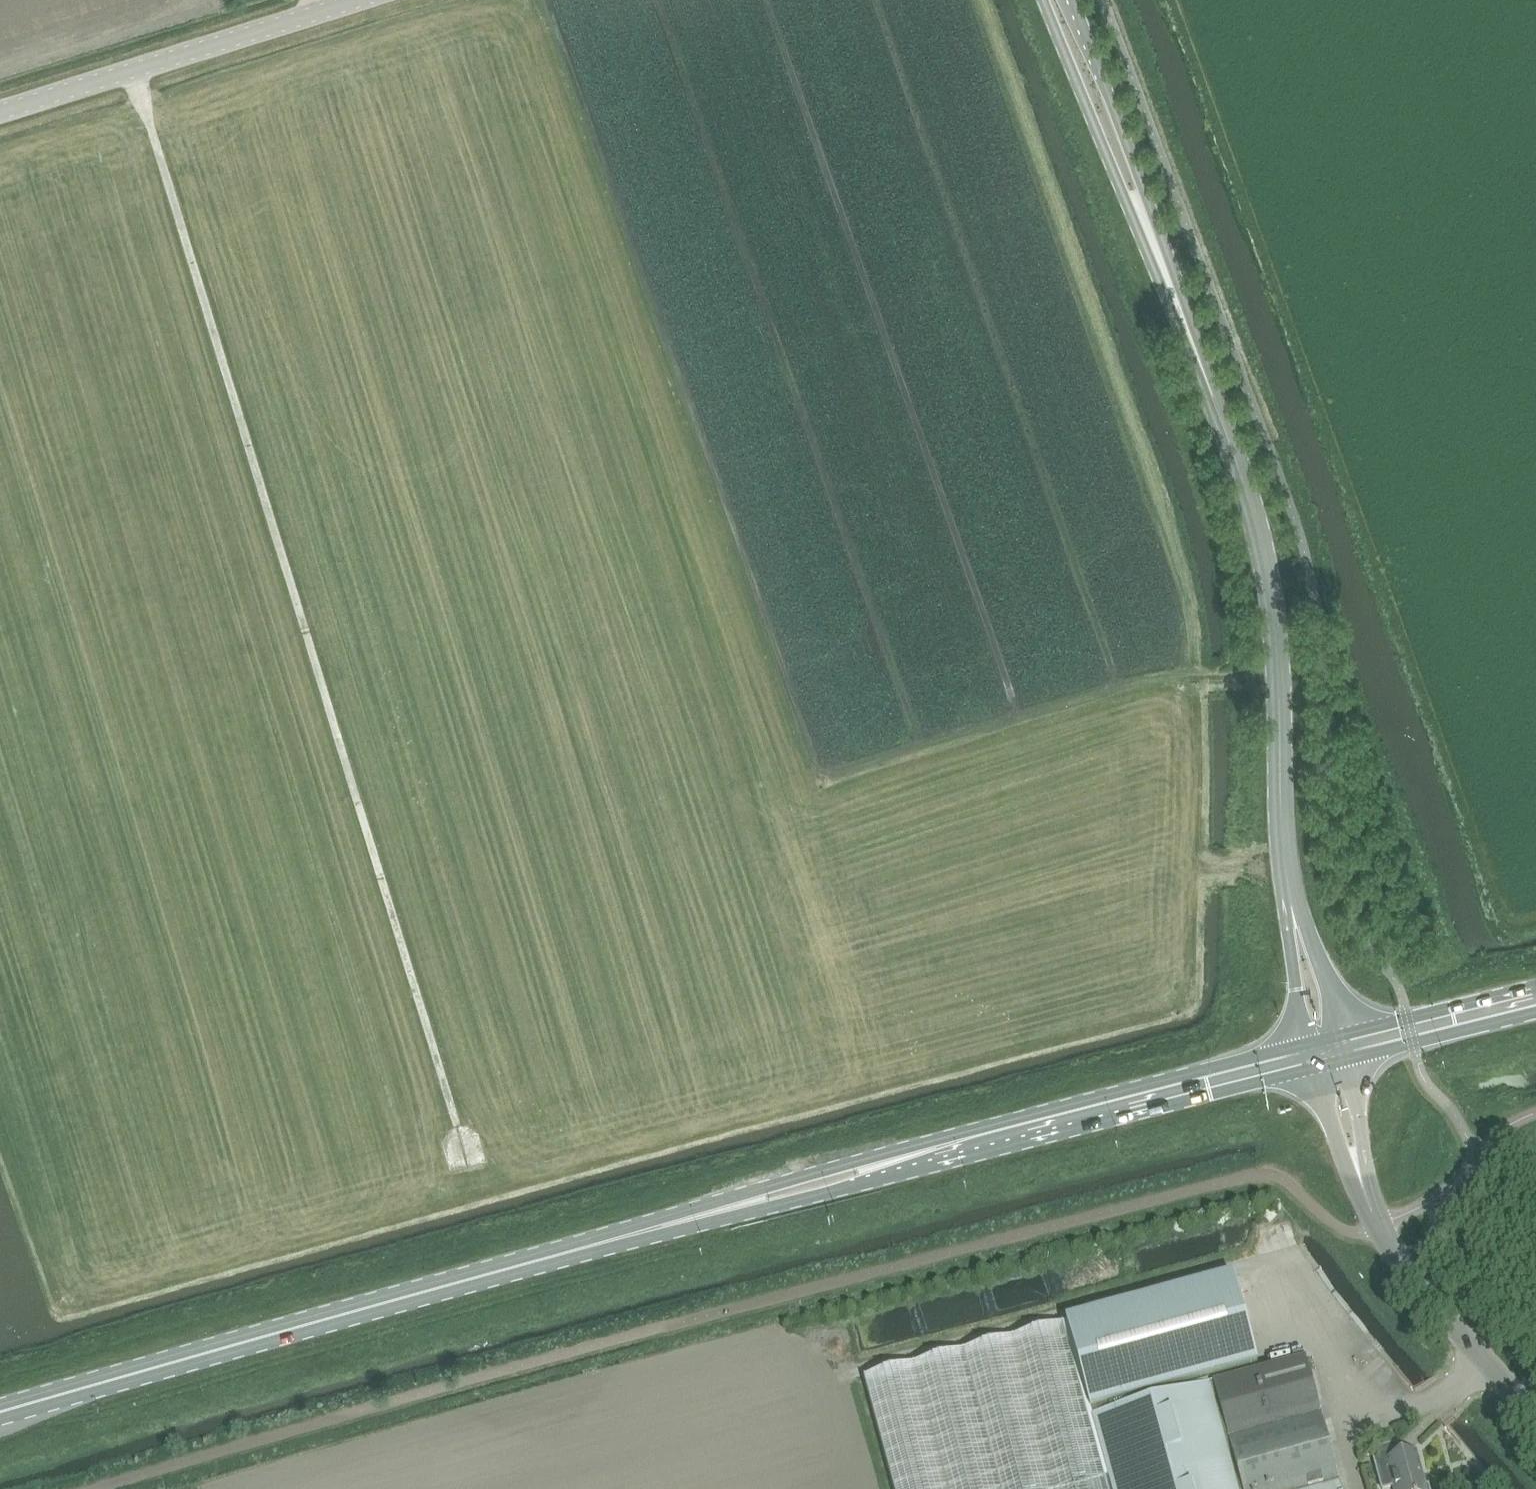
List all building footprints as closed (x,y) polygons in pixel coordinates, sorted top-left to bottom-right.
[(863,1376),(894,1488),(1341,1488),(1332,1458),(1321,1417),(1305,1359),(1259,1372),(1233,1276),(863,1376)] [(1428,1485),(1425,1486),(1416,1453),(1400,1457),(1397,1444),(1372,1450),(1375,1464),(1382,1488),(1384,1488),(1394,1486),(1394,1488),(1429,1488),(1428,1485)]
